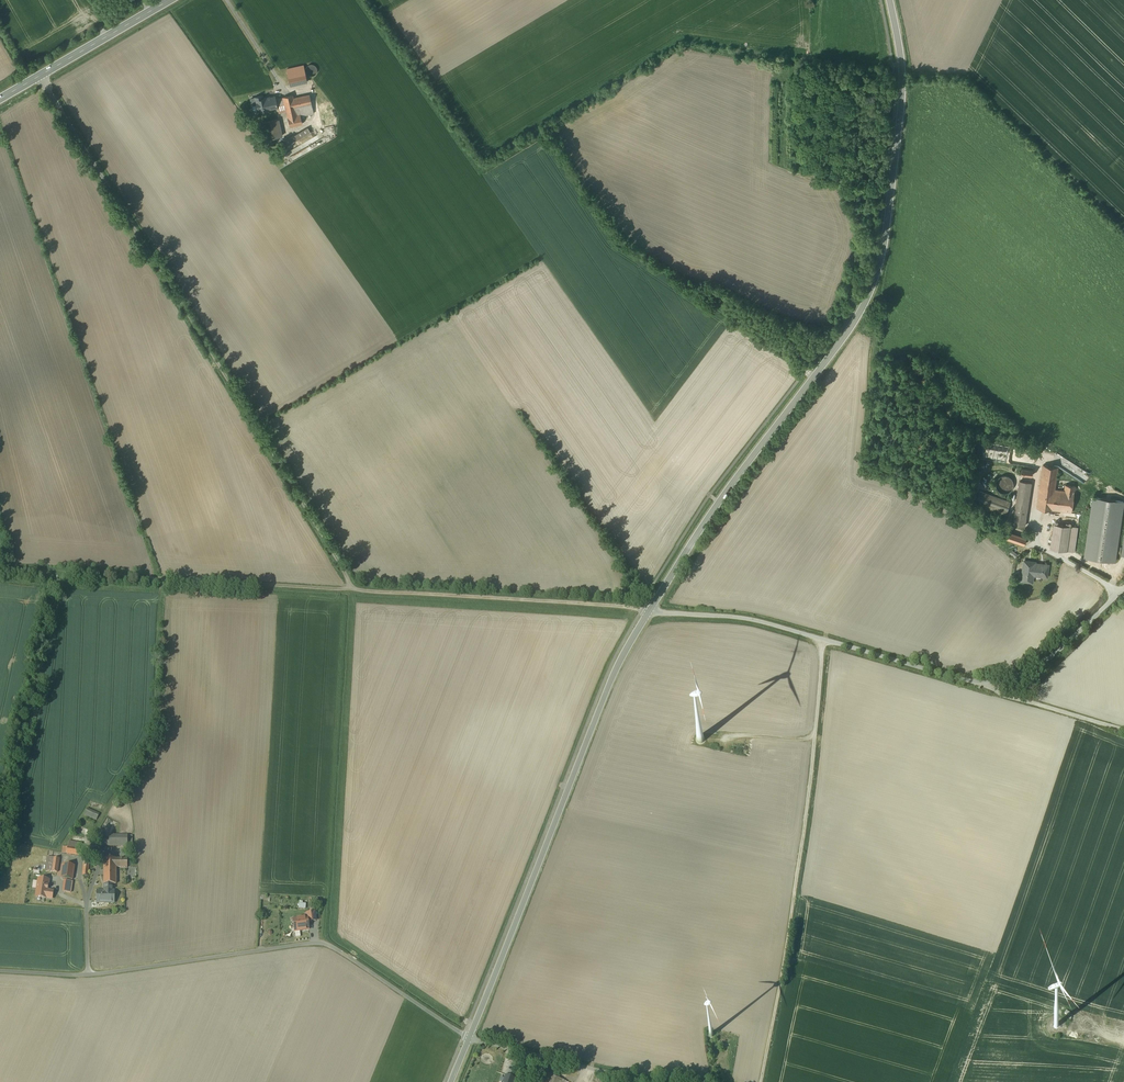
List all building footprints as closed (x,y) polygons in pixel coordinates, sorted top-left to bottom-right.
[(305,70),(305,71),(306,72),(306,73),(307,74),(308,75),(309,76),(310,76),(311,76),(312,76),(313,76),(314,75),(315,74),(316,74),(316,73),(317,72),(317,71),(317,70),(317,69),(317,68),(316,67),(316,66),(315,66),(315,65),(314,65),(313,64),(312,64),(311,64),(310,64),(309,64),(309,65),(308,65),(307,66),(306,66),(306,67),(306,68),(305,69),(305,70)] [(287,69),(290,85),(307,82),(304,65),(287,69)] [(286,111),(290,126),(302,124),(301,116),(314,113),(310,95),(293,98),(293,95),(283,97),(284,103),(286,111)] [(277,105),(284,103),(283,97),(276,99),(275,97),(267,98),(261,99),(264,110),(268,109),(268,110),(273,109),(273,108),(277,107),(277,105)] [(284,103),(277,105),(277,107),(279,113),(286,111),(284,103)] [(319,111),(320,111),(324,128),(333,126),(330,108),(331,108),(330,103),(318,105),(319,111)] [(278,120),(262,123),(266,139),(282,136),(278,120)] [(308,128),(284,141),(287,146),(310,133),(308,128)] [(1065,490),(1055,489),(1058,467),(1043,465),(1037,508),(1072,512),(1075,486),(1066,485),(1065,490)] [(1007,476),(1005,475),(1002,476),(1001,476),(1000,477),(999,478),(998,478),(997,480),(996,481),(996,482),(996,483),(996,484),(996,486),(996,487),(997,488),(997,489),(998,490),(999,491),(1000,492),(1001,492),(1003,493),(1004,493),(1005,493),(1007,493),(1008,492),(1009,492),(1010,491),(1011,490),(1012,489),(1013,489),(1013,487),(1013,486),(1014,485),(1014,484),(1013,482),(1013,481),(1013,480),(1012,479),(1011,478),(1010,477),(1009,476),(1008,476),(1007,476)] [(1023,480),(1016,525),(1024,526),(1031,481),(1023,480)] [(1011,502),(980,491),(975,504),(1006,515),(1011,502)] [(1123,502),(1093,497),(1085,559),(1116,563),(1123,502)] [(1070,526),(1055,524),(1051,549),(1066,551),(1070,526)] [(1078,528),(1070,526),(1066,551),(1075,552),(1078,528)] [(1026,538),(1006,531),(1003,538),(1024,545),(1026,538)] [(1035,562),(1024,561),(1022,581),(1032,582),(1033,575),(1041,576),(1047,577),(1048,566),(1043,565),(1035,564),(1035,562)] [(87,808),(84,814),(96,820),(99,814),(87,808)] [(96,835),(95,846),(128,846),(128,844),(131,844),(131,836),(109,836),(109,839),(104,839),(104,835),(96,835)] [(63,847),(62,853),(80,856),(82,844),(69,842),(68,847),(63,847)] [(48,857),(46,870),(57,872),(60,858),(48,857)] [(112,884),(116,884),(116,867),(127,867),(128,858),(104,858),(104,884),(112,884)] [(61,878),(73,879),(75,865),(64,863),(61,878)] [(39,878),(36,896),(52,899),(53,891),(48,890),(49,880),(39,878)] [(72,882),(64,880),(62,891),(71,892),(72,882)] [(97,891),(97,903),(115,903),(115,891),(112,891),(112,884),(104,884),(104,891),(97,891)] [(269,912),(270,902),(261,901),(261,912),(269,912)] [(270,902),(269,912),(286,913),(286,903),(270,902)] [(307,912),(308,917),(293,918),(294,931),(313,929),(312,921),(316,921),(315,911),(307,912)] [(541,1081),(566,1081),(567,1081),(544,1073),(541,1081)]
